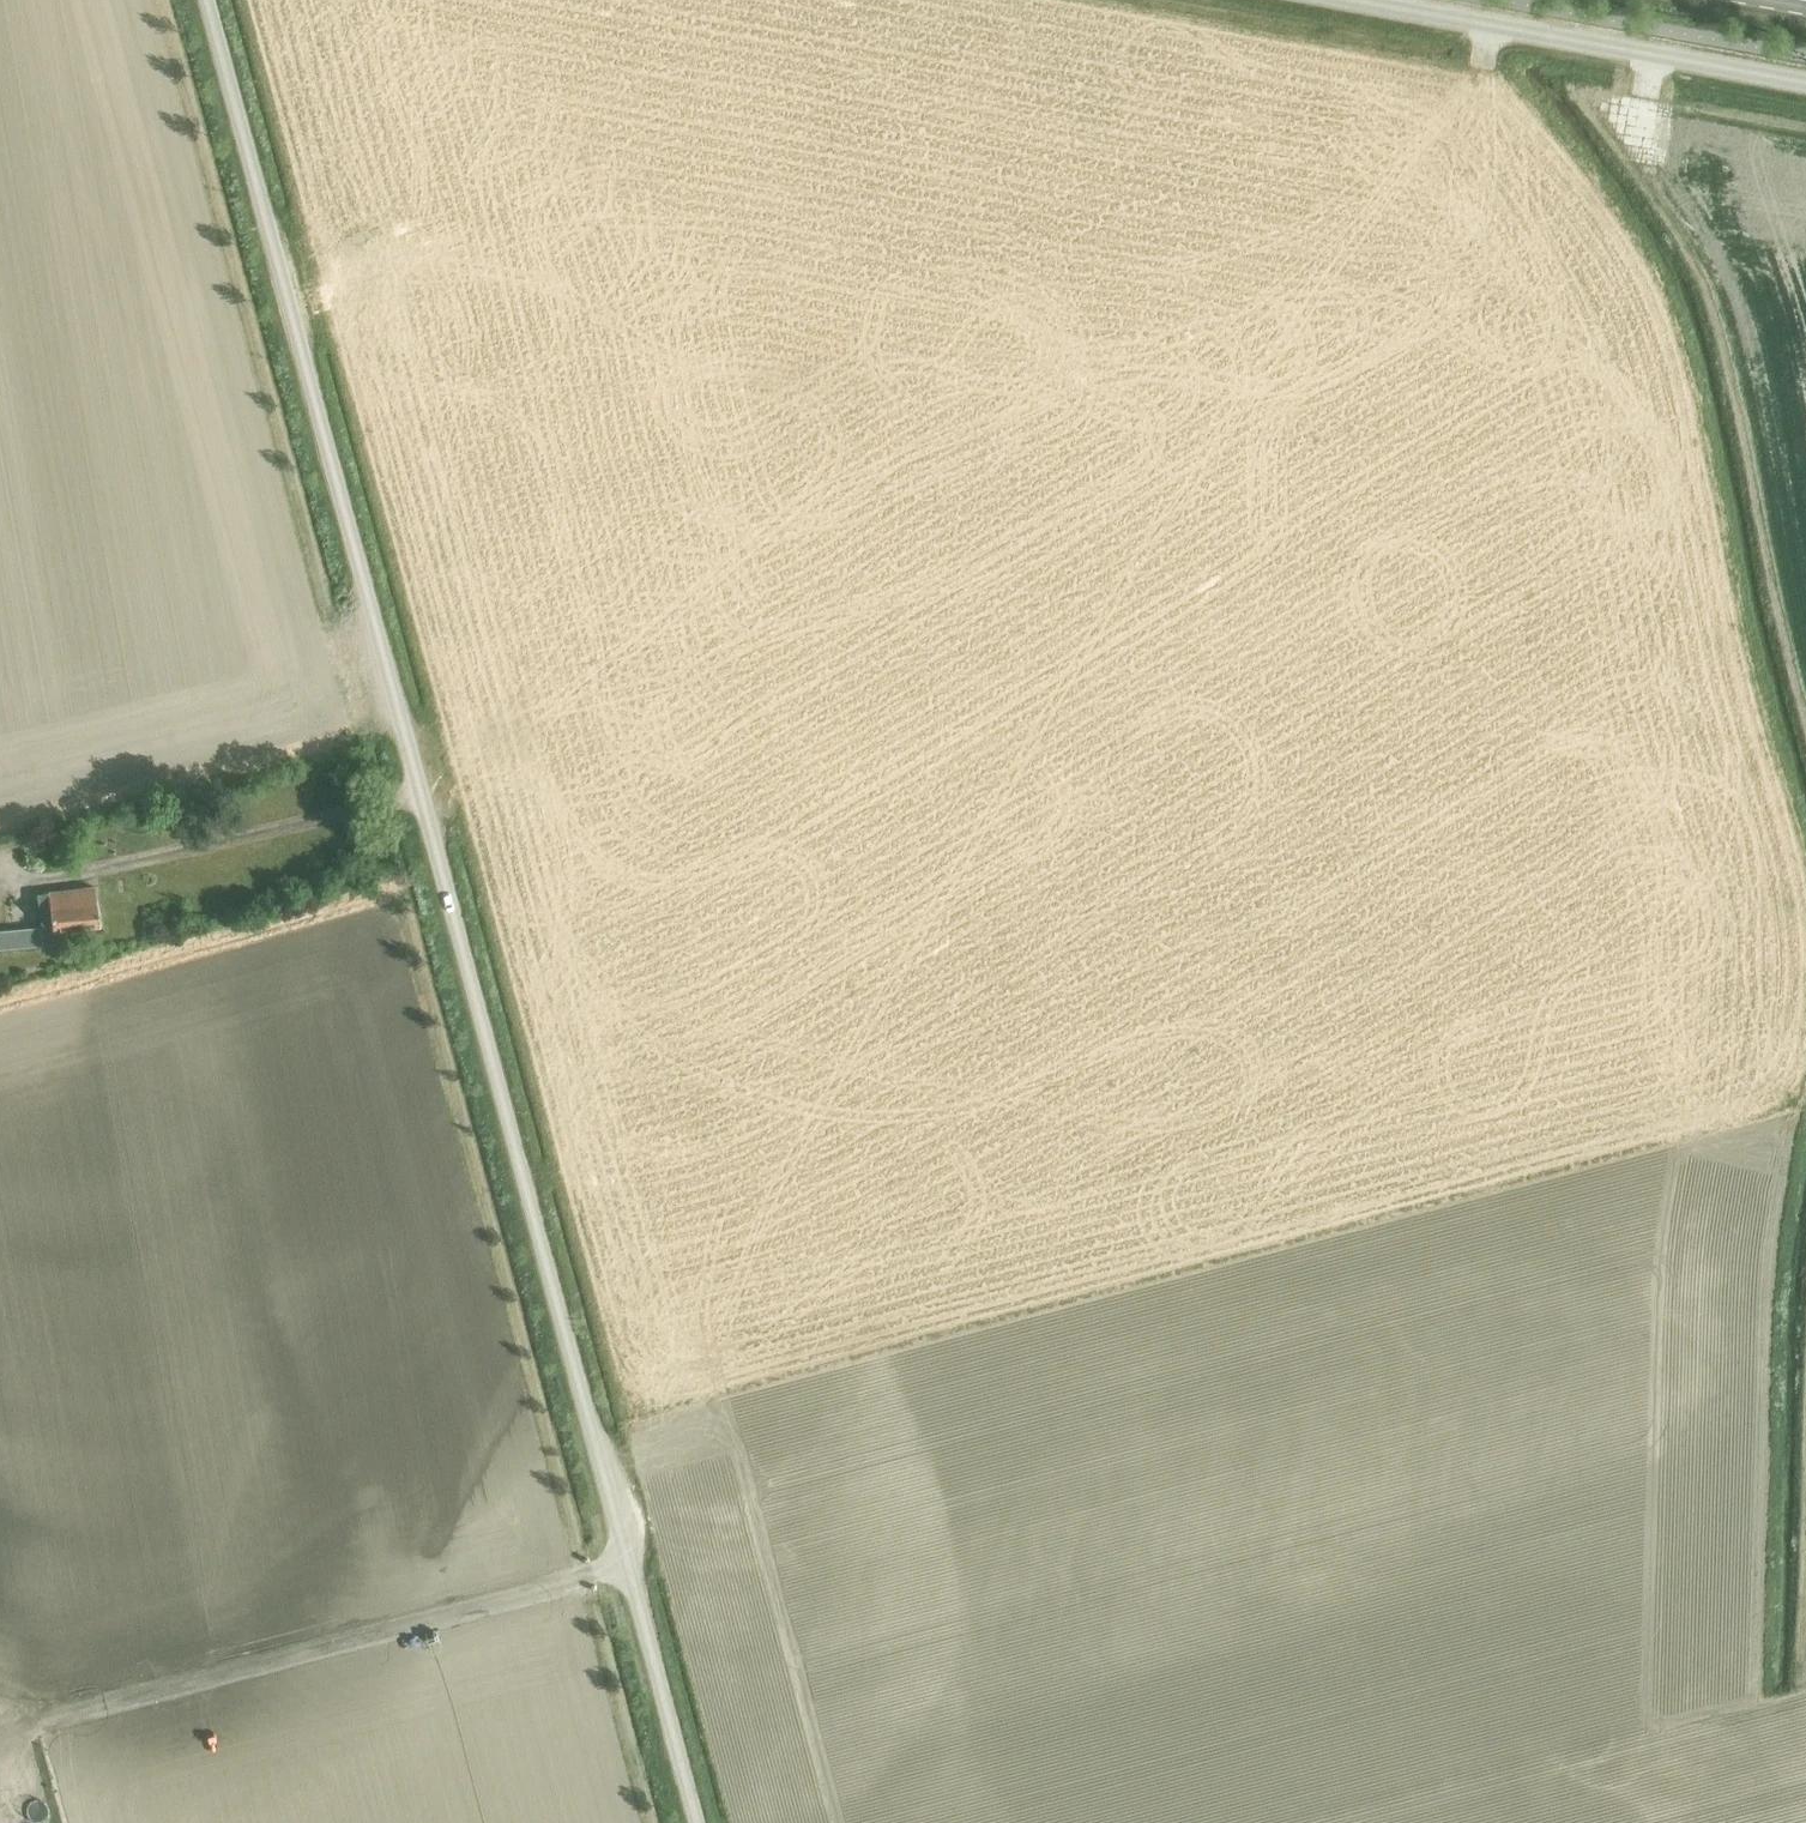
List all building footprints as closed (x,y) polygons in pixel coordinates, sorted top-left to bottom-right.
[(99,927),(93,887),(36,894),(39,927),(0,930),(0,950),(42,946),(41,934),(99,927)]
